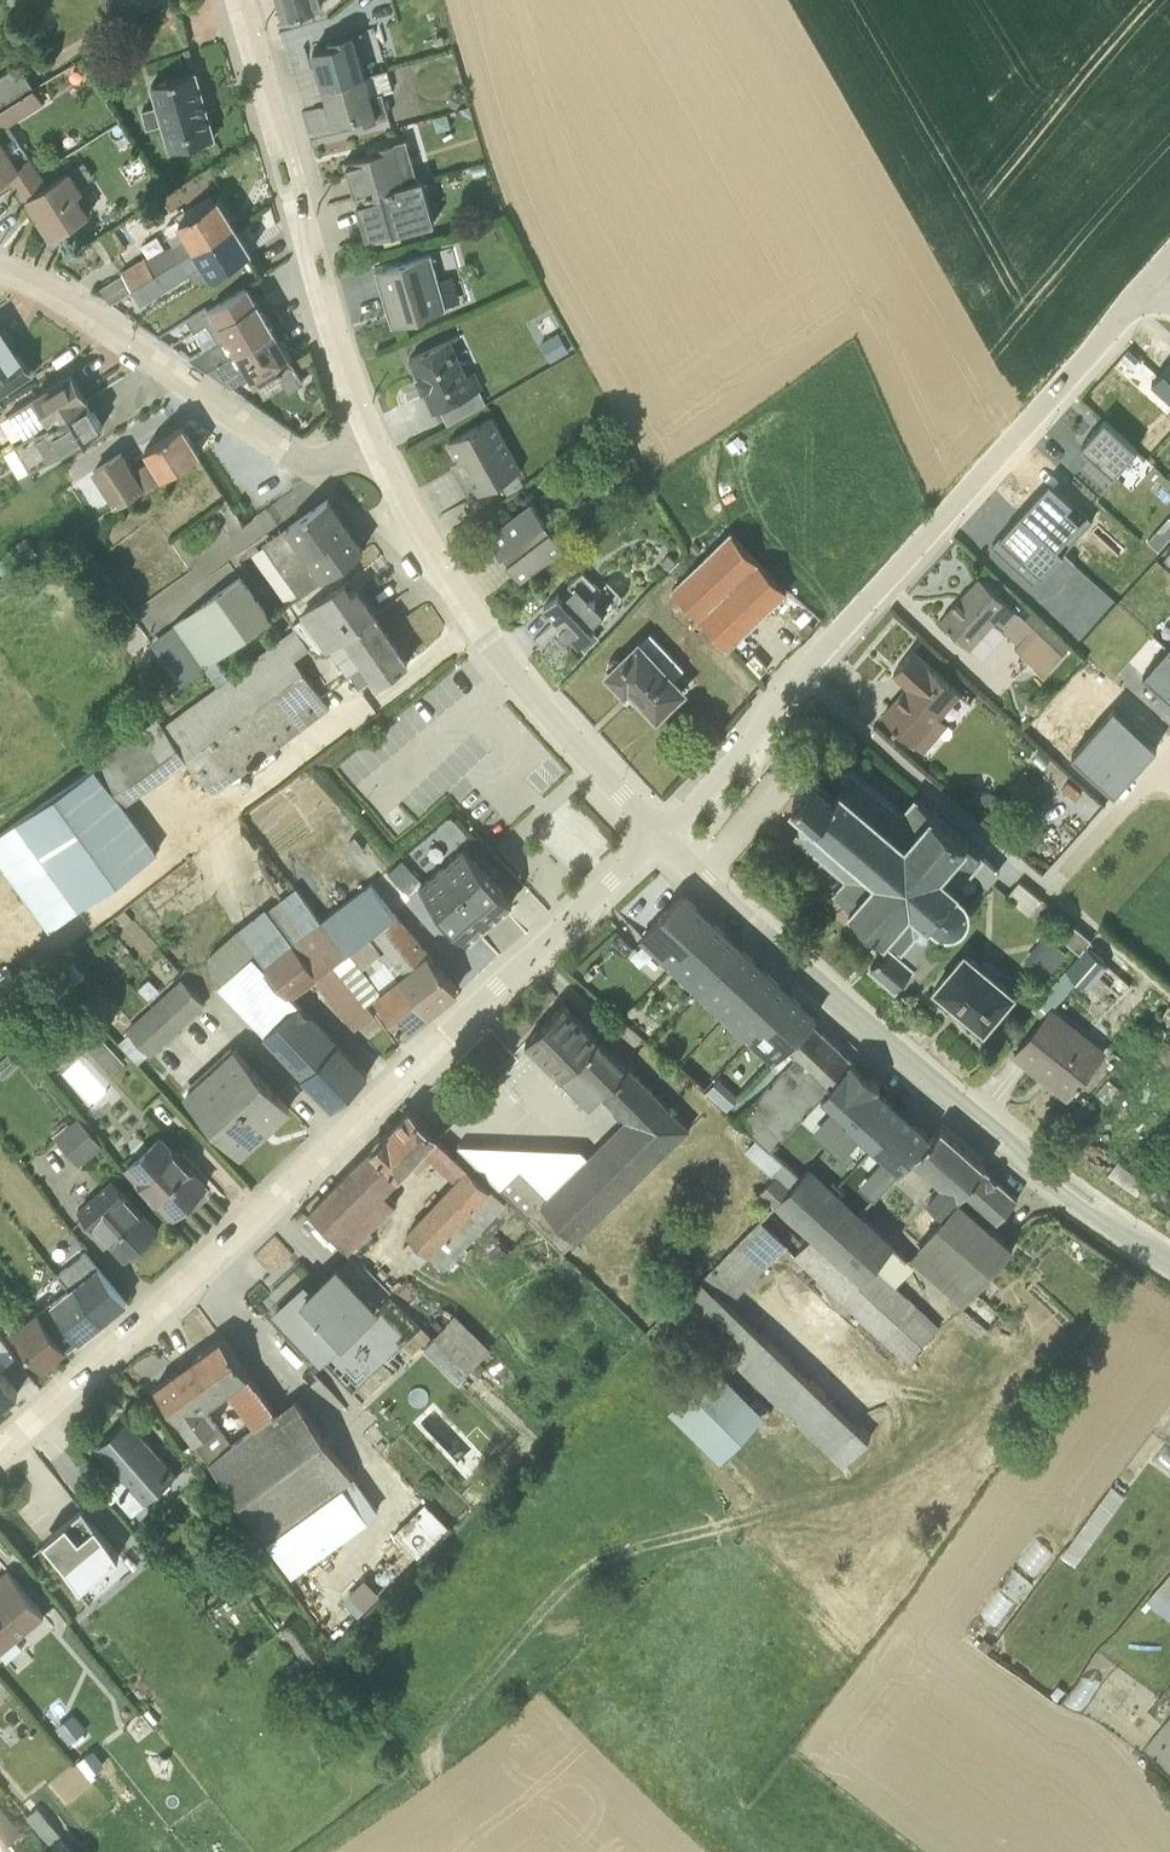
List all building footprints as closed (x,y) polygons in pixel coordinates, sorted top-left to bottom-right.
[(368,63),(376,60),(365,19),(356,22),(368,63)] [(316,39),(326,75),(368,63),(356,22),(331,29),(333,34),(316,39)] [(21,53),(0,67),(0,100),(36,77),(21,53)] [(368,63),(326,75),(336,112),(355,107),(356,112),(390,103),(384,80),(395,78),(389,58),(376,60),(368,63)] [(155,71),(151,72),(158,95),(144,99),(149,117),(163,113),(171,139),(216,126),(197,61),(155,73),(155,71)] [(44,93),(48,89),(39,75),(0,101),(0,121),(44,93)] [(455,76),(447,90),(456,96),(465,82),(455,76)] [(0,122),(0,170),(9,165),(17,176),(41,161),(10,116),(0,122)] [(347,150),(357,187),(419,170),(408,128),(375,137),(376,142),(347,150)] [(41,161),(17,176),(53,227),(93,202),(80,183),(85,179),(72,159),(50,172),(42,160),(41,161)] [(357,187),(369,229),(436,210),(424,168),(419,170),(357,187)] [(134,277),(236,213),(219,186),(182,209),(180,207),(167,215),(172,222),(170,224),(174,232),(148,247),(146,245),(123,260),(125,263),(98,279),(113,290),(134,277)] [(236,213),(134,277),(143,292),(191,261),(198,272),(253,240),(236,213)] [(114,218),(100,227),(114,246),(127,238),(114,218)] [(433,241),(377,257),(394,313),(449,294),(445,284),(440,267),(433,241)] [(440,267),(445,284),(459,280),(454,263),(440,267)] [(276,319),(250,275),(209,298),(207,295),(190,307),(197,318),(208,311),(220,329),(193,346),(211,358),(276,319)] [(32,360),(0,312),(0,382),(32,360)] [(276,319),(211,358),(234,374),(252,362),(257,370),(293,348),(276,319)] [(453,325),(412,344),(436,396),(441,394),(481,376),(485,374),(477,356),(469,359),(453,325)] [(1152,366),(1169,381),(1169,346),(1152,366)] [(27,425),(89,387),(74,362),(71,362),(11,399),(27,425)] [(441,394),(449,410),(487,388),(481,376),(441,394)] [(33,457),(105,413),(89,387),(7,438),(21,462),(32,456),(33,457)] [(468,457),(481,478),(523,454),(494,402),(451,425),(463,448),(461,449),(466,458),(468,457)] [(1106,403),(1082,429),(1114,458),(1137,433),(1106,403)] [(124,437),(95,455),(118,491),(201,439),(185,413),(148,436),(153,445),(136,455),(124,437)] [(1065,535),(1093,503),(1050,464),(1021,496),(1065,535)] [(366,536),(330,485),(266,529),(301,581),(366,536)] [(534,487),(490,520),(503,537),(505,536),(510,543),(509,544),(522,562),(565,529),(534,487)] [(1021,496),(992,528),(1035,568),(1065,535),(1021,496)] [(675,571),(730,630),(788,574),(731,514),(675,571)] [(22,549),(15,536),(0,545),(0,550),(6,559),(22,549)] [(560,576),(546,589),(565,609),(564,609),(563,610),(563,611),(562,612),(562,613),(562,614),(562,615),(562,616),(563,617),(563,618),(564,619),(565,620),(566,620),(567,620),(568,621),(570,620),(571,620),(572,620),(573,619),(574,618),(583,628),(588,633),(602,619),(592,608),(606,595),(593,581),(603,572),(585,553),(571,566),(576,571),(565,581),(560,576)] [(273,601),(243,558),(152,625),(182,666),(207,648),(218,640),(273,601)] [(1026,602),(981,560),(942,603),(984,641),(1008,615),(1018,626),(1016,629),(1046,657),(1064,637),(1026,602)] [(305,601),(297,607),(299,609),(313,630),(324,634),(328,632),(330,634),(378,599),(359,573),(353,577),(346,567),(303,598),(305,601)] [(1026,602),(1064,637),(1070,630),(1033,595),(1026,602)] [(378,599),(332,632),(349,656),(352,654),(362,669),(374,660),(379,667),(410,645),(378,599)] [(298,640),(313,630),(299,609),(232,659),(218,640),(207,648),(220,667),(167,706),(160,699),(9,810),(72,896),(162,831),(128,785),(190,740),(215,775),(334,688),(298,640)] [(645,683),(659,697),(688,669),(678,658),(686,650),(653,615),(645,623),(642,620),(620,641),(619,640),(618,640),(617,640),(615,641),(614,641),(613,642),(612,642),(611,643),(610,644),(609,645),(609,647),(608,648),(608,650),(609,652),(612,656),(641,687),(645,683)] [(1169,630),(1144,657),(1169,681),(1169,631),(1169,630)] [(942,699),(963,675),(914,632),(895,654),(910,667),(885,696),(904,713),(903,715),(916,726),(917,724),(924,731),(947,703),(942,699)] [(1115,774),(1158,728),(1114,688),(1072,736),(1115,774)] [(815,751),(796,774),(808,785),(808,786),(806,787),(805,789),(805,791),(805,792),(806,794),(807,795),(808,797),(809,798),(811,798),(799,812),(849,856),(837,871),(853,886),(851,888),(853,890),(856,887),(884,912),(882,915),(884,916),(887,913),(896,921),(891,927),(890,926),(872,946),(897,968),(913,949),(921,955),(938,936),(930,929),(934,925),(927,918),(931,918),(934,916),(937,913),(937,909),(937,905),(940,907),(947,909),(952,909),(959,908),(963,905),(966,902),(971,897),(973,890),(972,883),(968,872),(971,871),(974,869),(977,866),(977,863),(977,859),(977,855),(988,865),(1001,850),(967,821),(970,817),(968,816),(966,818),(937,794),(939,791),(937,789),(935,792),(934,791),(917,778),(905,792),(851,747),(849,746),(846,745),(841,745),(838,747),(837,749),(835,751),(834,754),(834,758),(835,760),(836,763),(838,765),(839,765),(836,769),(815,751)] [(405,840),(391,853),(399,862),(396,863),(409,878),(421,868),(470,921),(515,881),(466,826),(426,862),(405,840)] [(1043,878),(1021,860),(1006,879),(1028,897),(1043,878)] [(388,941),(430,995),(459,971),(371,864),(323,901),(350,931),(369,917),(375,913),(394,936),(388,941)] [(336,943),(350,931),(323,901),(298,867),(270,889),(268,887),(211,934),(210,939),(218,963),(337,1086),(370,1056),(298,975),(315,963),(357,1011),(379,995),(370,984),(336,943)] [(644,917),(672,948),(714,903),(683,876),(644,917)] [(741,929),(714,903),(672,948),(700,974),(741,929)] [(1058,953),(1071,928),(1048,916),(1035,940),(1058,953)] [(350,931),(336,943),(370,984),(380,976),(409,1011),(430,995),(369,917),(350,931)] [(1033,987),(1045,999),(1054,988),(1069,972),(1090,992),(1100,981),(1088,971),(1100,958),(1119,973),(1128,963),(1089,927),(1033,987)] [(700,974),(723,997),(765,951),(741,929),(700,974)] [(937,968),(986,1010),(1017,972),(968,931),(937,968)] [(748,1019),(790,974),(765,951),(723,997),(748,1019)] [(122,1021),(141,1042),(151,1033),(154,1035),(209,984),(185,958),(130,1009),(132,1012),(122,1021)] [(789,1029),(817,999),(790,974),(748,1019),(774,1043),(789,1029)] [(603,1075),(628,1047),(601,1021),(602,1020),(566,984),(528,1022),(592,1086),(603,1075)] [(1016,1035),(1069,1078),(1107,1030),(1054,988),(1045,999),(1016,1035)] [(823,1077),(854,1044),(812,1005),(789,1029),(796,1036),(736,1098),(759,1118),(772,1130),(823,1077)] [(128,1040),(100,1011),(87,1023),(115,1052),(128,1040)] [(244,1133),(293,1088),(236,1027),(187,1072),(244,1133)] [(522,1147),(503,1167),(566,1230),(576,1218),(579,1221),(693,1106),(631,1044),(628,1047),(603,1075),(627,1099),(590,1136),(551,1175),(522,1147)] [(878,1073),(881,1069),(854,1044),(823,1077),(834,1088),(813,1112),(830,1128),(878,1073)] [(741,1075),(720,1056),(708,1070),(728,1089),(741,1075)] [(830,1128),(843,1139),(864,1116),(874,1127),(899,1102),(881,1085),(886,1079),(878,1073),(830,1128)] [(321,1174),(308,1187),(355,1234),(376,1214),(372,1210),(398,1184),(388,1173),(413,1146),(421,1153),(434,1139),(456,1160),(408,1211),(413,1216),(406,1225),(424,1241),(431,1233),(447,1247),(485,1206),(494,1214),(516,1191),(492,1168),(490,1171),(412,1092),(388,1115),(382,1115),(376,1122),(377,1127),(360,1143),(325,1177),(321,1174)] [(107,1125),(80,1095),(58,1114),(84,1145),(107,1125)] [(886,1138),(860,1167),(875,1181),(931,1120),(922,1112),(917,1117),(899,1102),(874,1127),(886,1138)] [(1019,1184),(942,1112),(931,1120),(912,1144),(939,1169),(926,1184),(944,1201),(910,1241),(964,1290),(1017,1233),(994,1211),(1019,1184)] [(208,1166),(162,1115),(130,1144),(177,1194),(208,1166)] [(802,1159),(759,1118),(747,1131),(775,1158),(762,1172),(776,1185),(802,1159)] [(551,1175),(590,1136),(583,1128),(459,1125),(503,1167),(522,1147),(551,1175)] [(1119,1142),(1109,1155),(1150,1184),(1159,1171),(1119,1142)] [(916,1248),(897,1230),(895,1228),(896,1226),(813,1148),(802,1159),(776,1185),(812,1220),(795,1239),(907,1346),(941,1310),(898,1269),(916,1248)] [(161,1209),(114,1157),(83,1186),(130,1238),(161,1209)] [(844,1447),(870,1421),(731,1286),(790,1227),(762,1199),(676,1285),(844,1447)] [(89,1230),(63,1251),(73,1265),(79,1261),(107,1298),(130,1280),(89,1230)] [(310,1262),(280,1291),(325,1339),(380,1289),(340,1247),(317,1269),(310,1262)] [(107,1298),(79,1261),(43,1289),(71,1327),(107,1298)] [(71,1327),(41,1287),(16,1307),(46,1346),(58,1337),(69,1326),(71,1327)] [(493,1326),(457,1291),(436,1313),(472,1348),(493,1326)] [(472,1348),(438,1315),(427,1327),(460,1360),(472,1348)] [(160,1364),(270,1518),(356,1455),(299,1375),(279,1389),(226,1316),(160,1364)] [(766,1394),(714,1344),(670,1390),(722,1441),(766,1394)] [(6,1394),(1,1387),(21,1371),(0,1345),(0,1398),(6,1394)] [(120,1474),(135,1492),(181,1451),(131,1395),(98,1424),(122,1451),(105,1466),(115,1478),(120,1474)] [(381,1489),(356,1455),(270,1518),(295,1552),(381,1489)] [(1069,1531),(1081,1540),(1124,1480),(1112,1471),(1069,1531)] [(452,1505),(428,1480),(396,1511),(421,1536),(452,1505)] [(73,1504),(51,1522),(84,1562),(123,1531),(99,1502),(83,1515),(73,1504)] [(13,1548),(0,1559),(0,1563),(5,1569),(0,1573),(0,1623),(11,1636),(28,1623),(21,1614),(48,1591),(13,1548)] [(1033,1567),(1013,1552),(999,1569),(1020,1585),(1030,1573),(1029,1572),(1033,1567)] [(1149,1587),(1169,1605),(1169,1604),(1169,1562),(1149,1587)] [(385,1570),(379,1563),(332,1607),(338,1613),(385,1570)] [(336,1585),(324,1568),(308,1579),(322,1600),(336,1591),(334,1587),(336,1585)] [(90,1706),(77,1689),(60,1702),(73,1719),(90,1706)] [(1144,1744),(1169,1765),(1169,1712),(1144,1744)] [(0,1776),(0,1827),(25,1806),(0,1776)] [(42,1783),(32,1792),(54,1818),(65,1810),(42,1783)]
